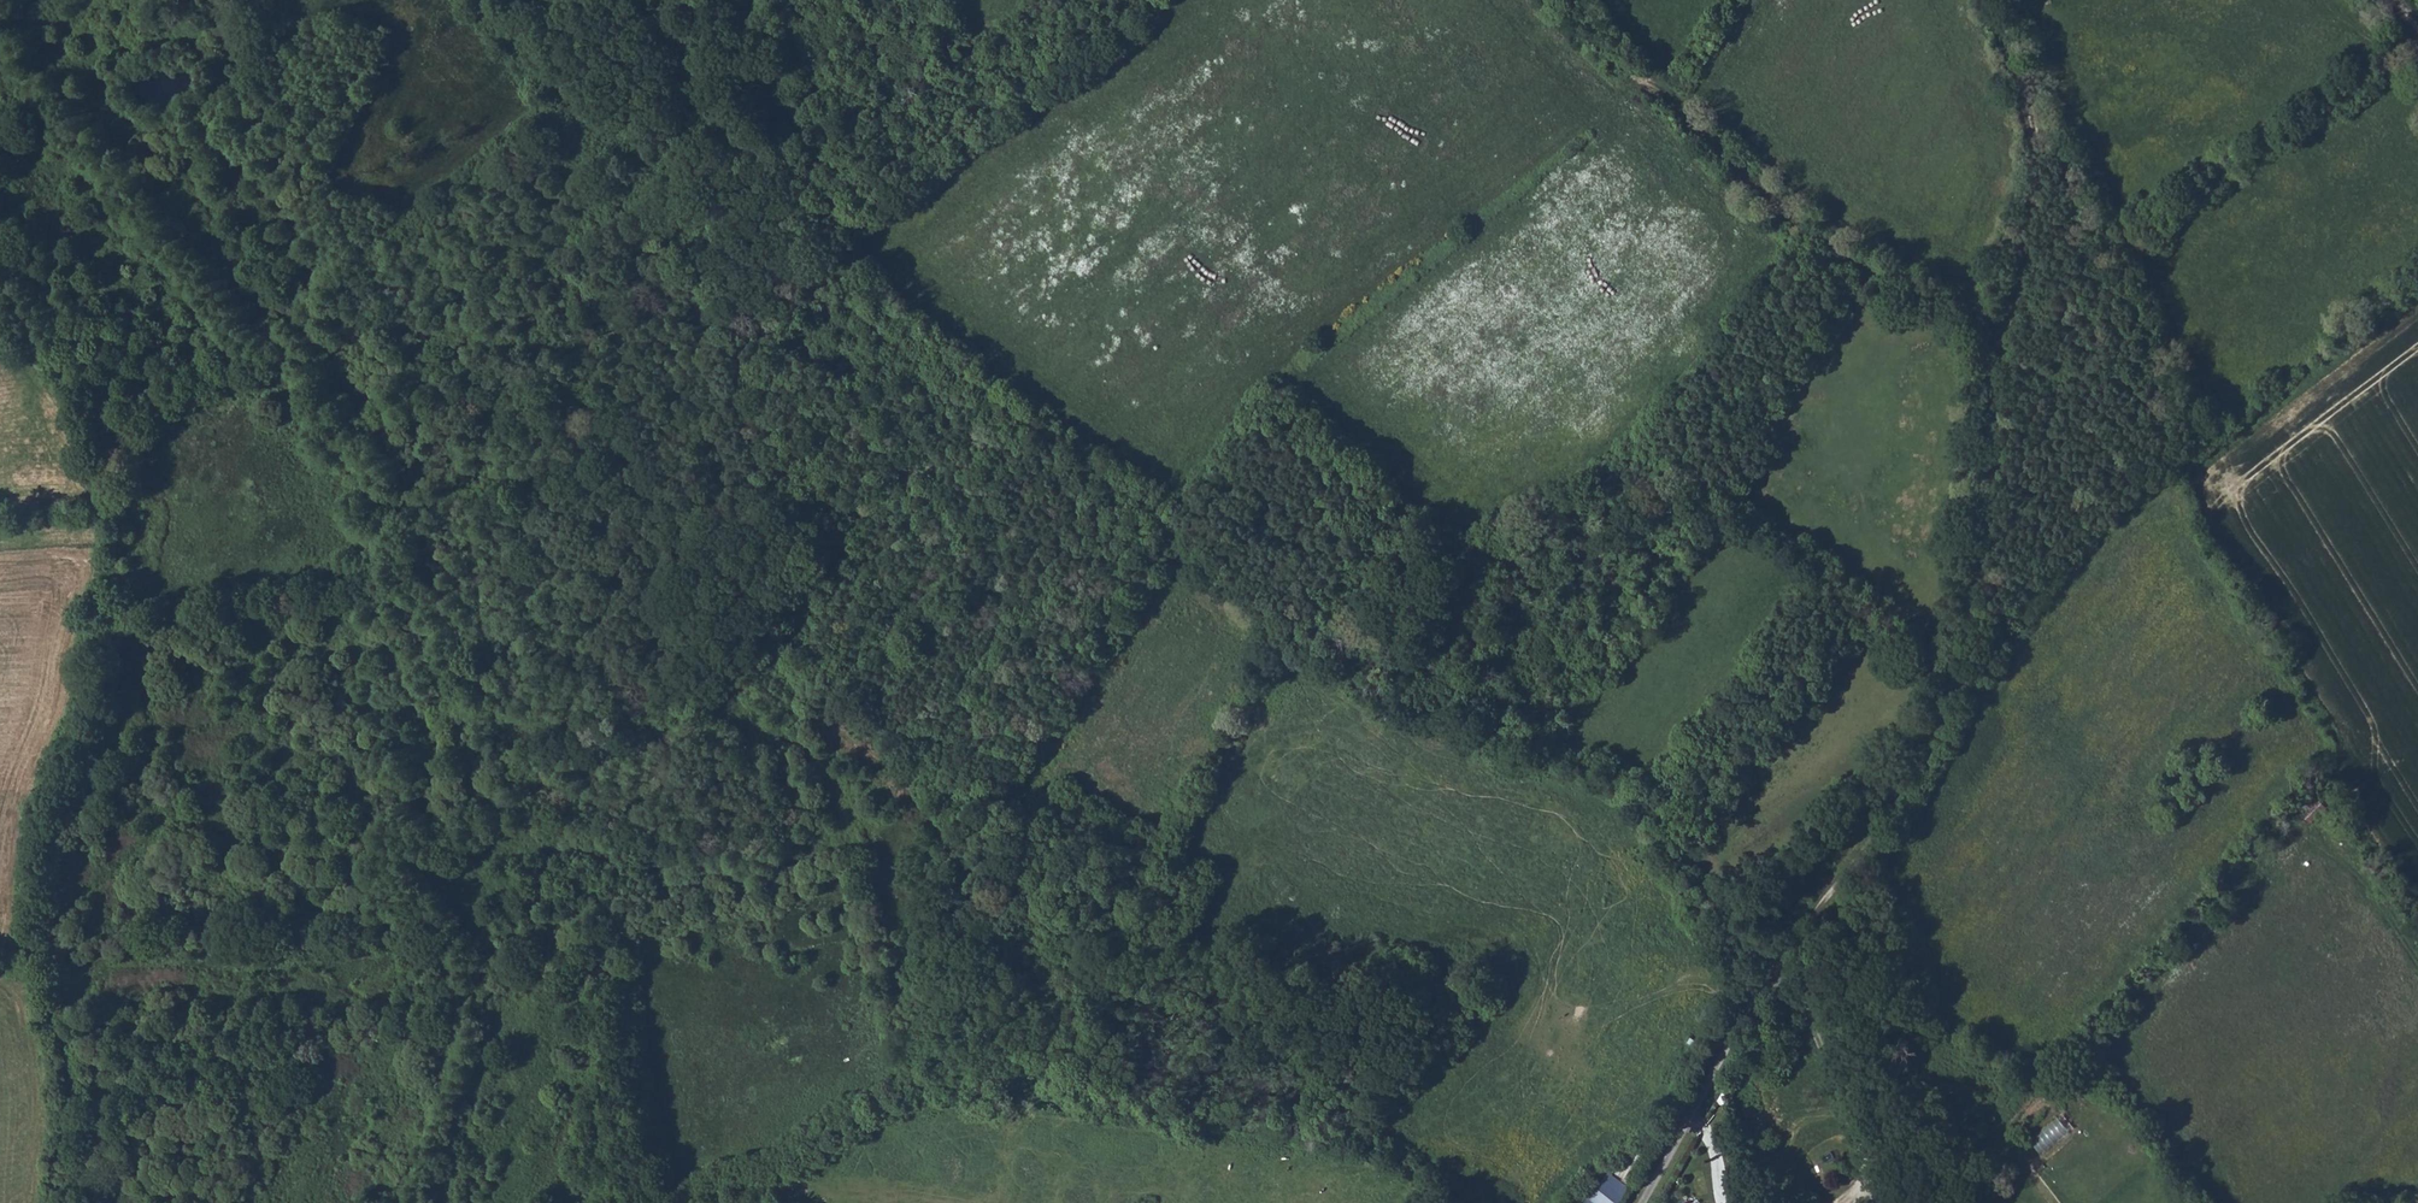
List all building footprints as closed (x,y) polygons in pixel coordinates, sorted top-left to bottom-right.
[(2074,1130),(2058,1108),(2024,1133),(2041,1155),(2074,1130)] [(1634,1188),(1610,1171),(1587,1202),(1623,1202),(1634,1188)]
